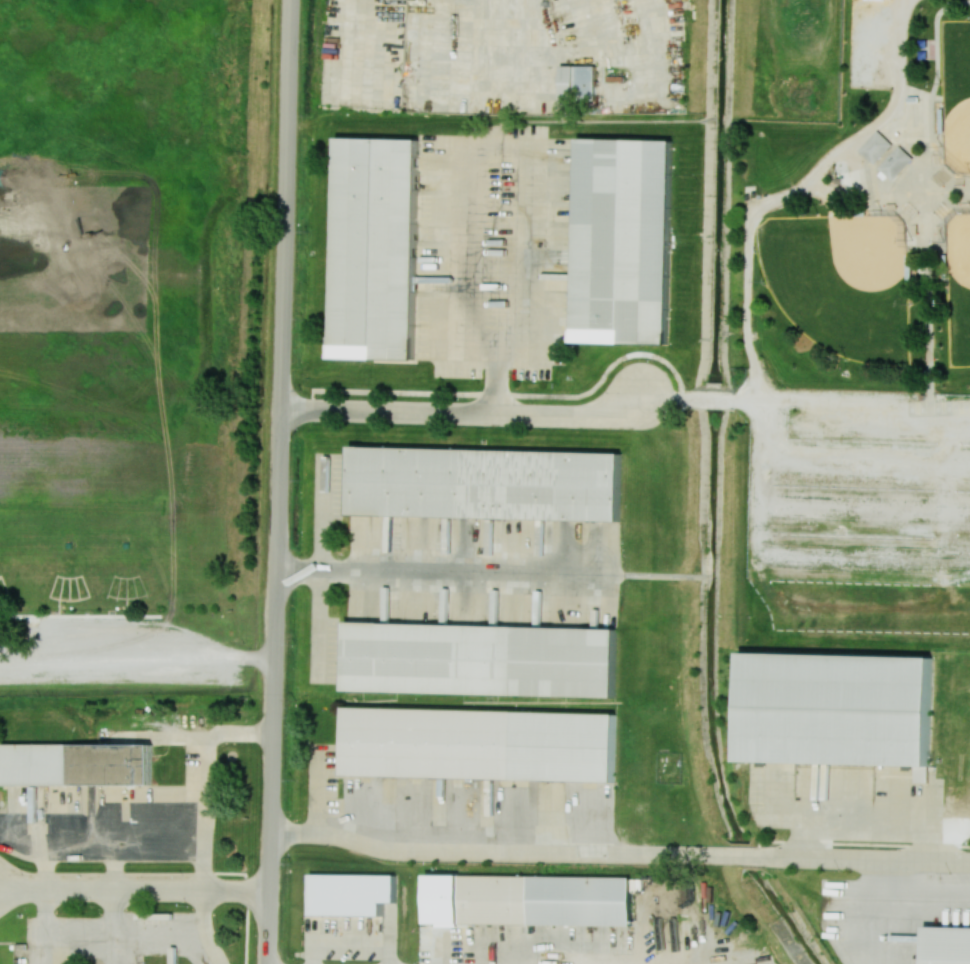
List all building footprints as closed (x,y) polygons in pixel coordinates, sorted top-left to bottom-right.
[(919,39),(927,38),(927,46),(919,47),(919,39)] [(919,50),(927,50),(927,58),(919,58),(919,50)] [(560,99),(594,100),(595,66),(560,66),(560,99)] [(876,130),(858,150),(873,164),(892,144),(876,130)] [(333,358),(414,360),(419,139),(337,137),(333,358)] [(575,342),(670,344),(674,141),(579,139),(575,342)] [(898,144),(877,166),(891,179),(912,157),(898,144)] [(622,453),(351,447),(350,515),(620,521),(622,453)] [(616,697),(618,628),(347,622),(345,691),(616,697)] [(745,649),(935,654),(932,765),(743,760),(745,649)] [(618,713),(346,707),(344,776),(616,782),(618,713)] [(2,784),(151,785),(151,745),(3,744),(2,784)] [(396,903),(397,875),(311,874),(310,915),(381,916),(382,902),(396,903)] [(632,877),(459,875),(459,894),(441,893),(440,923),(632,925),(632,877)] [(927,926),(969,927),(969,963),(926,963),(927,926)]
